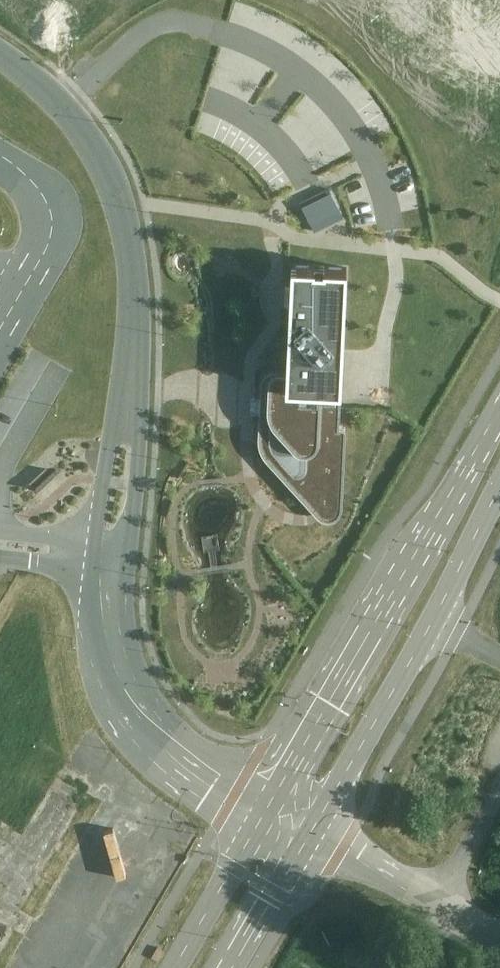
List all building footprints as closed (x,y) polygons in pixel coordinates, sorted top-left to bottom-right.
[(330,188),(302,202),(317,231),(345,217),(330,188)] [(349,253),(284,251),(279,360),(274,360),(268,361),(263,365),(259,369),(256,374),(255,440),(256,447),(260,452),(314,514),(319,519),(324,522),(331,522),(337,519),(342,515),(343,510),(347,423),(342,423),(349,253)]
